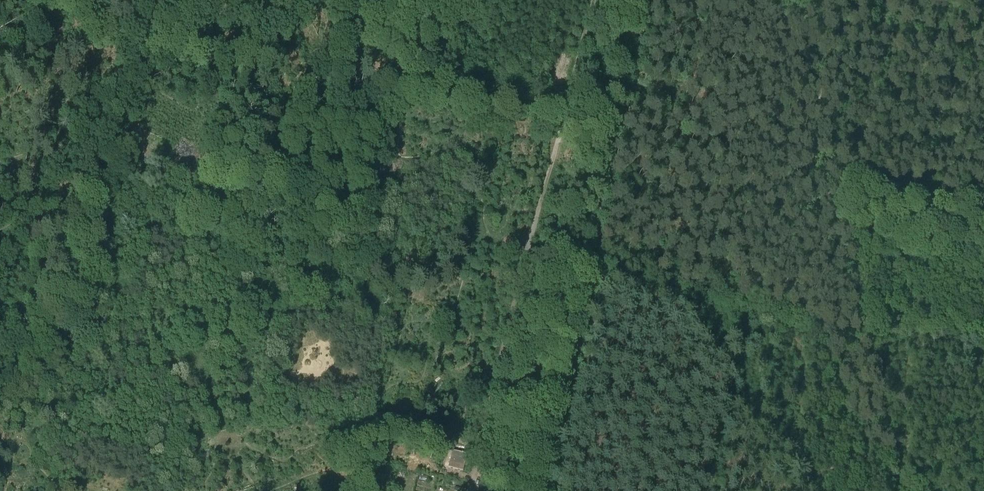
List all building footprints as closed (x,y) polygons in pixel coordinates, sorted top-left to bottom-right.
[(448,467),(463,471),(464,466),(467,454),(452,451),(449,463),(448,467)]
